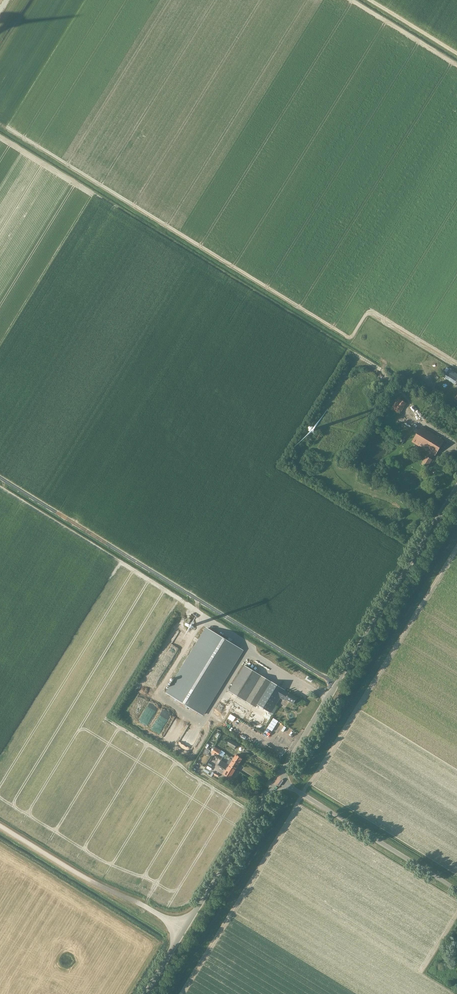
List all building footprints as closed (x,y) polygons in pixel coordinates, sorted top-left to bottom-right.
[(400,414),(406,404),(397,398),(391,409),(400,414)] [(400,432),(407,420),(399,416),(392,428),(400,432)] [(435,456),(444,441),(421,427),(412,442),(430,453),(427,457),(426,456),(421,465),(427,468),(432,460),(431,459),(433,455),(435,456)] [(242,649),(207,628),(167,693),(202,715),(242,649)] [(289,693),(285,691),(285,690),(264,677),(244,665),(228,691),(255,707),(247,722),(262,731),(273,714),(271,713),(280,698),(284,700),(285,699),(293,704),(297,698),(289,693)] [(148,686),(152,688),(154,684),(148,681),(147,683),(140,679),(138,683),(147,687),(148,686)] [(242,721),(246,715),(232,707),(228,713),(242,721)] [(176,718),(173,730),(176,731),(175,734),(182,735),(185,722),(184,722),(185,719),(176,718)] [(173,740),(175,737),(169,733),(164,739),(172,746),(175,742),(173,740)] [(230,739),(227,744),(234,749),(237,744),(230,739)] [(230,758),(239,764),(243,759),(236,755),(234,758),(231,756),(230,758)] [(236,769),(239,764),(230,758),(227,763),(236,769)] [(233,775),(236,769),(227,763),(221,760),(218,765),(224,769),(224,768),(227,770),(226,771),(233,775)]
